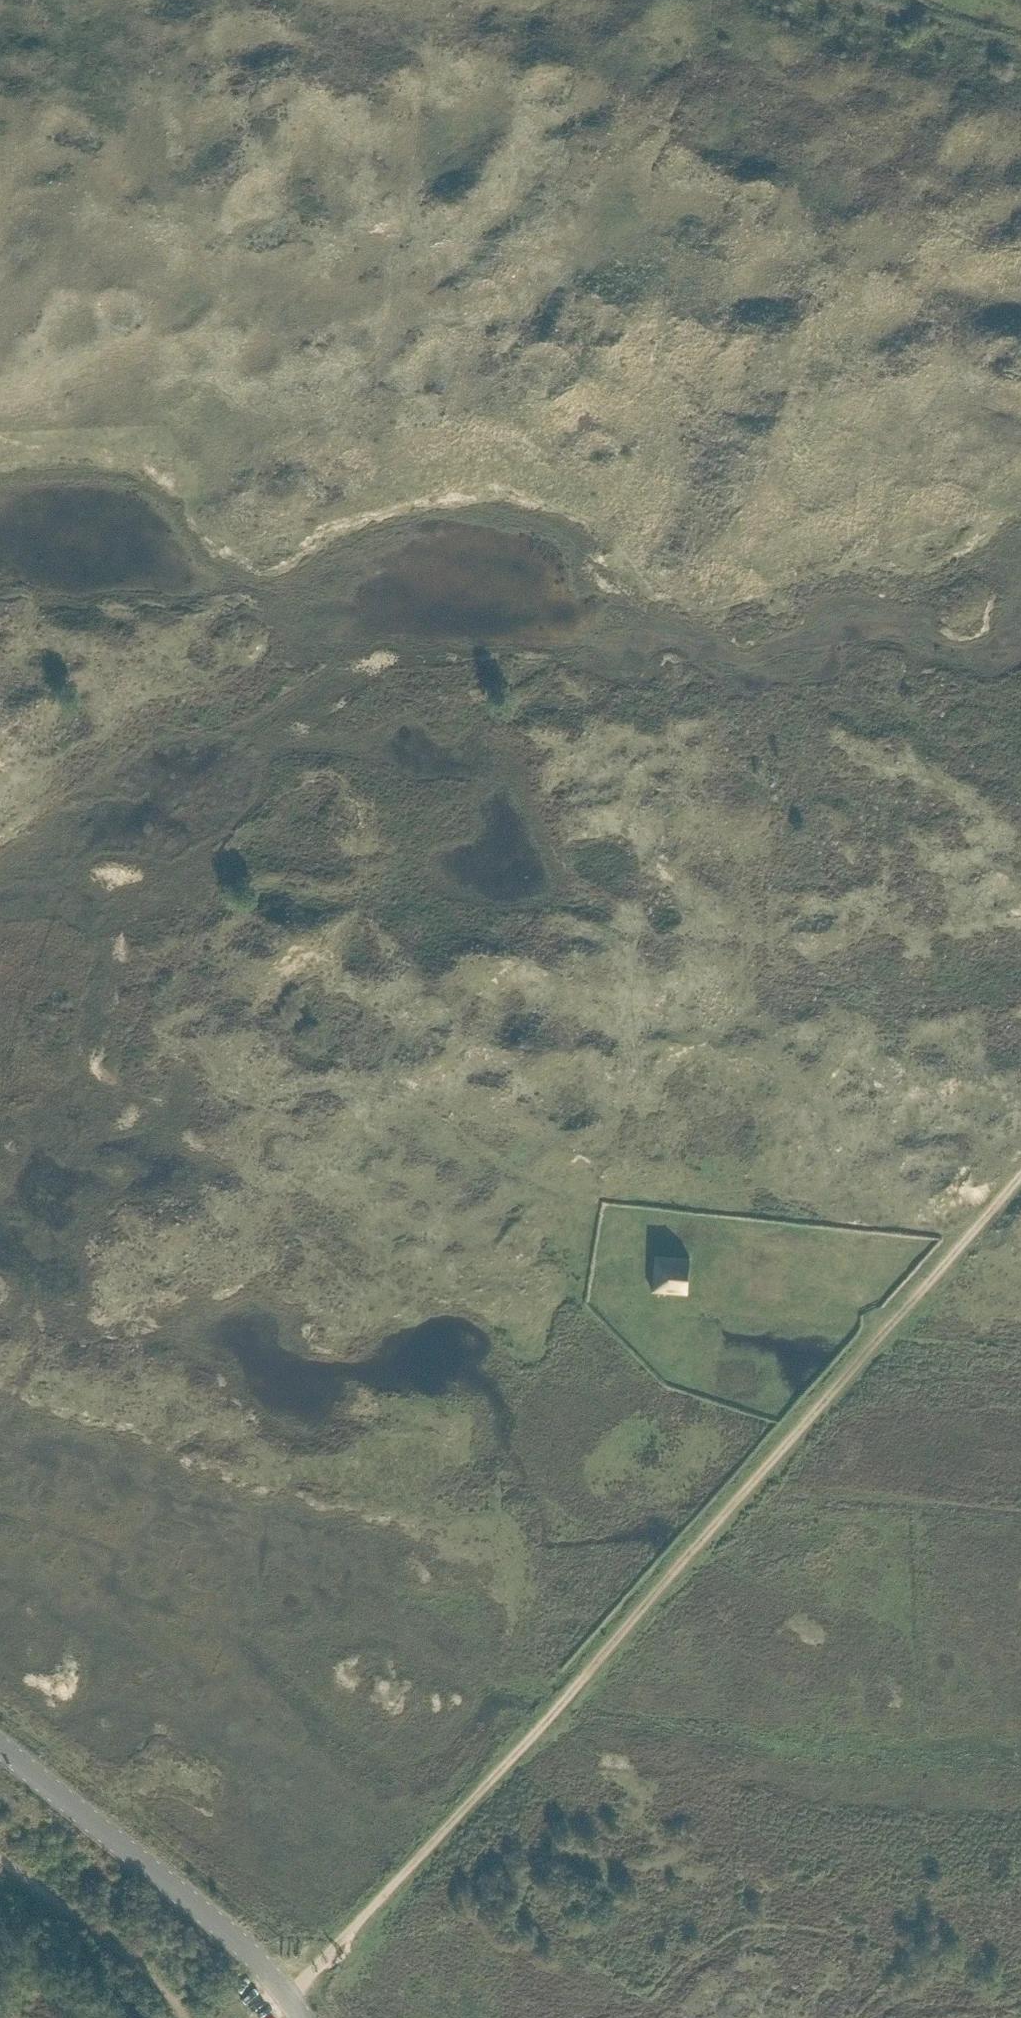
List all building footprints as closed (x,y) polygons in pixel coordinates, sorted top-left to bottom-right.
[(655,1256),(653,1291),(688,1293),(690,1258),(655,1256)]
